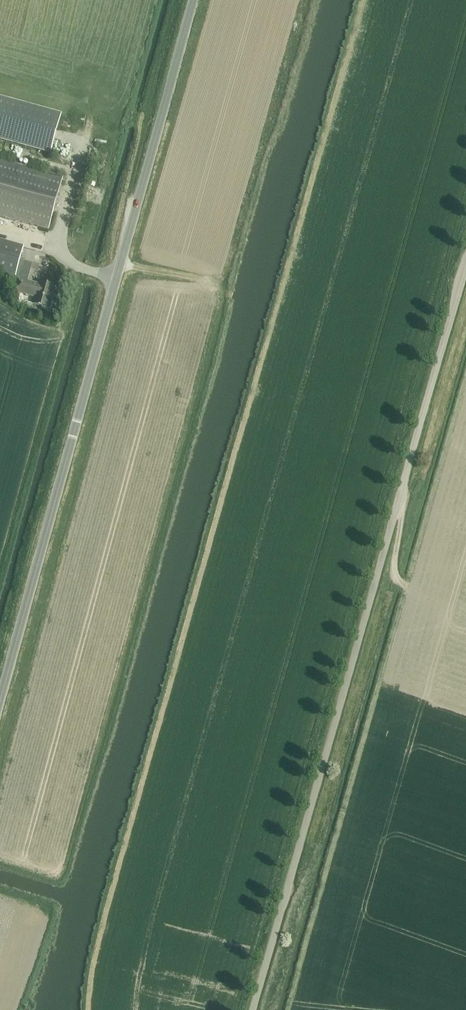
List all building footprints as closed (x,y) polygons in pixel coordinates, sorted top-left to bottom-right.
[(0,98),(0,141),(50,154),(61,115),(0,98)] [(67,115),(67,125),(83,125),(84,116),(67,115)] [(48,230),(62,178),(0,161),(0,216),(48,230)] [(15,279),(23,248),(0,241),(0,274),(15,279)] [(22,294),(28,295),(28,294),(35,296),(33,304),(49,309),(55,288),(45,285),(44,287),(31,283),(30,286),(25,285),(22,294)]
